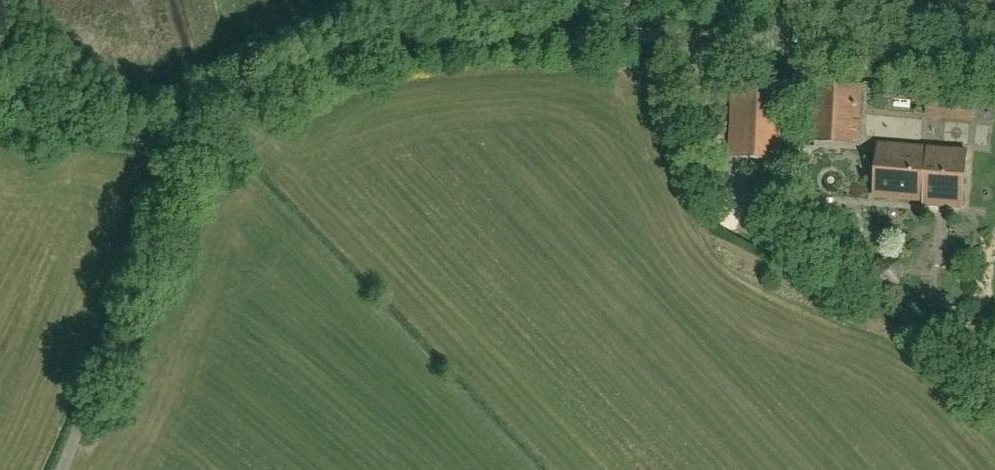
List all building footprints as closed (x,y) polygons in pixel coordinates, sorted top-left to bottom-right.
[(747,80),(749,155),(783,154),(781,79),(747,80)] [(815,87),(812,140),(857,142),(859,89),(815,87)] [(943,108),(942,114),(972,116),(974,94),(931,90),(930,107),(943,108)] [(968,150),(926,146),(926,151),(878,147),(874,194),(924,198),(924,202),(963,205),(968,150)]
